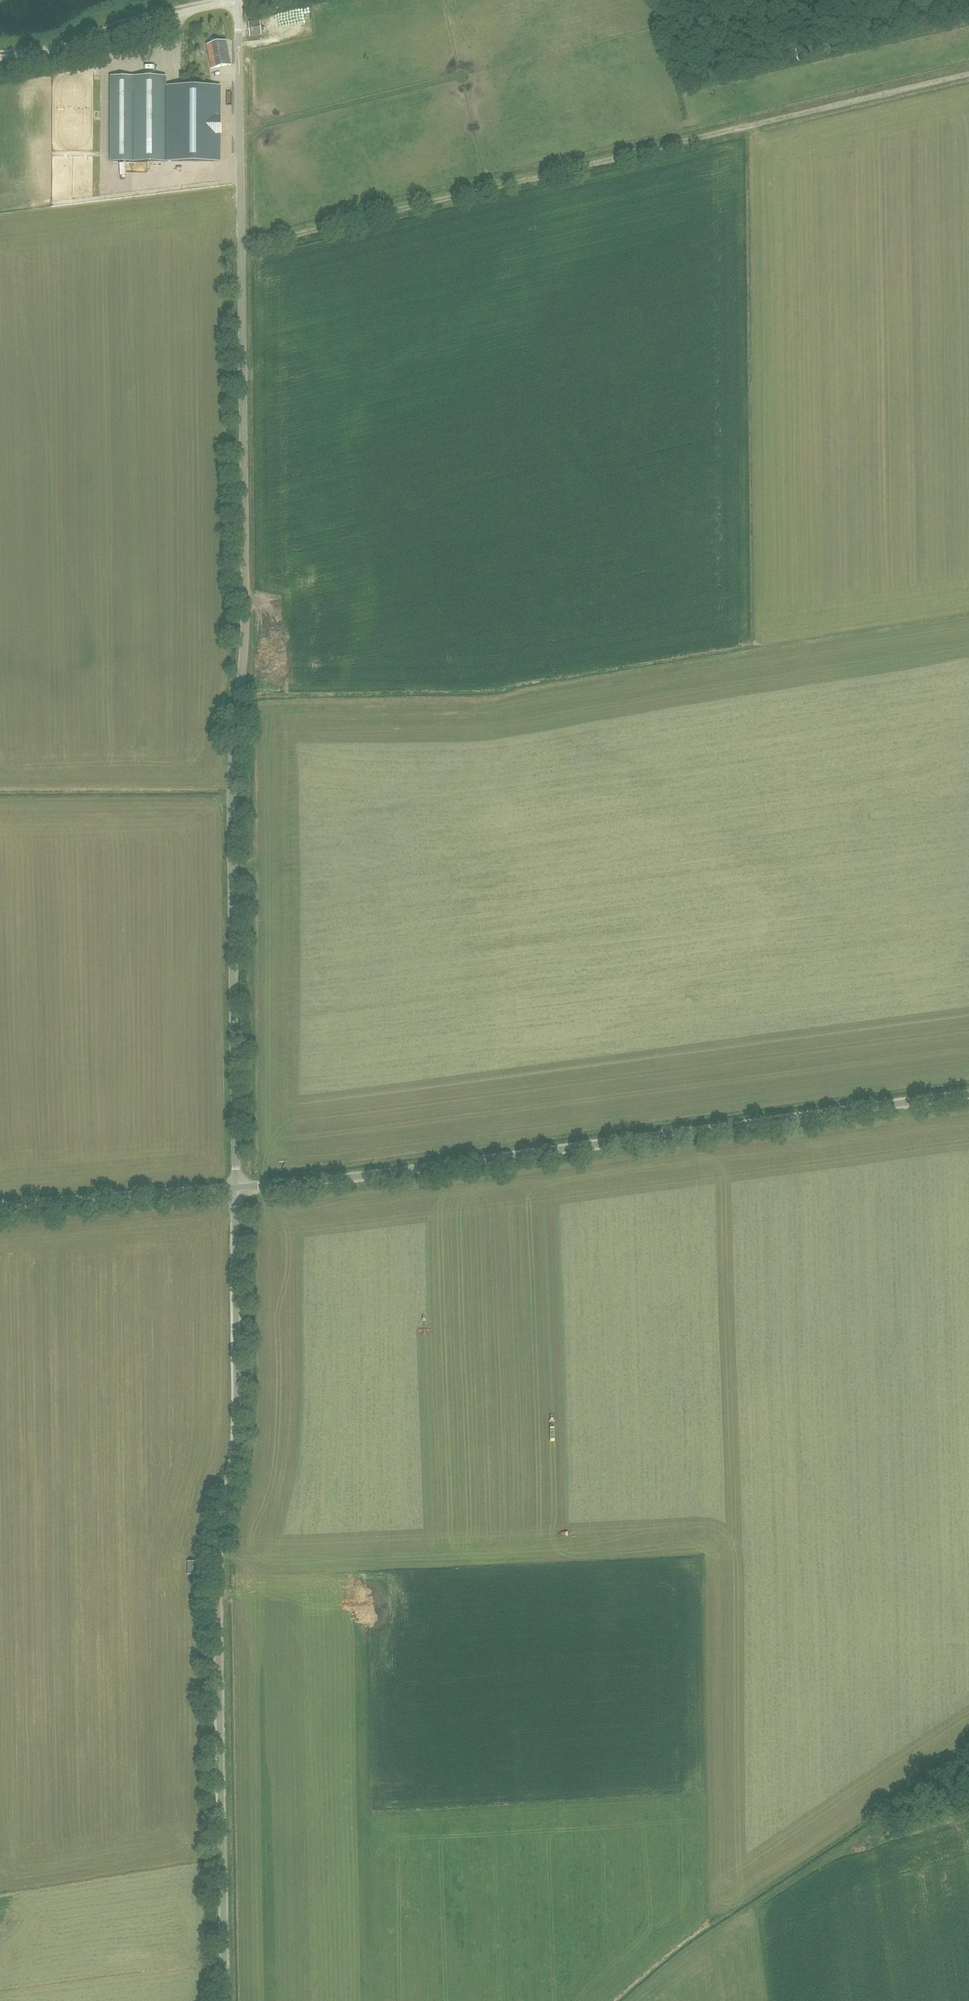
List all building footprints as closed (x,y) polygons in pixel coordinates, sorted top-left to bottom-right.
[(250,36),(262,35),(260,20),(248,22),(250,36)] [(212,69),(231,65),(226,41),(207,45),(212,69)] [(110,76),(110,162),(166,162),(166,76),(110,76)] [(182,95),(182,116),(218,116),(218,95),(182,95)] [(179,132),(180,155),(219,154),(218,131),(179,132)] [(187,1575),(196,1575),(196,1563),(187,1563),(187,1575)]
